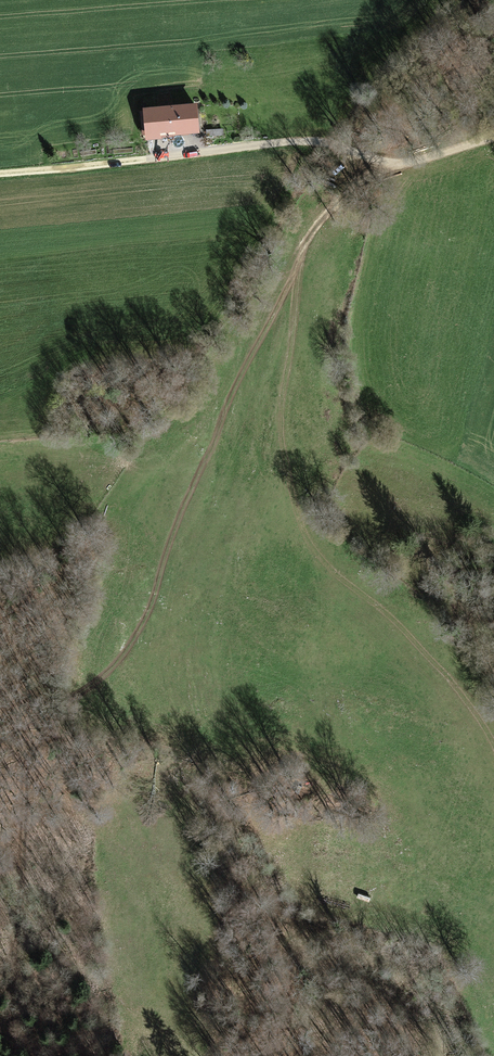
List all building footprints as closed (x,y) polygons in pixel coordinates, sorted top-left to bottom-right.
[(196,106),(143,110),(145,138),(198,133),(196,106)]
